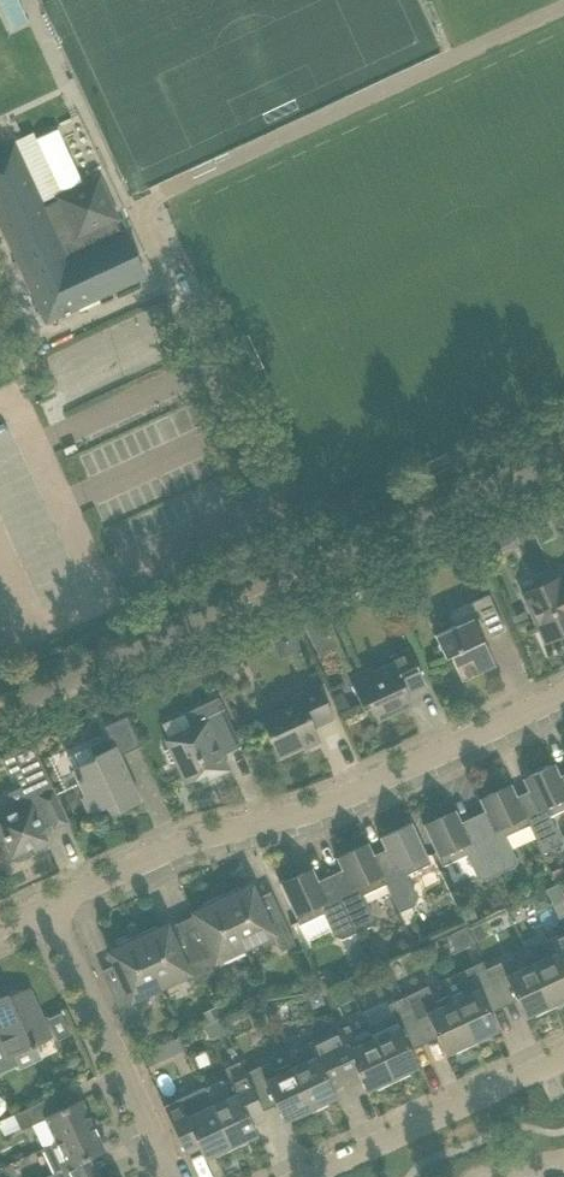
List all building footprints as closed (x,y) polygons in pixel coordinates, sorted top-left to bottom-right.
[(33,9),(29,0),(0,0),(0,23),(33,9)] [(44,207),(14,142),(0,148),(0,226),(45,324),(146,277),(126,233),(122,235),(115,220),(117,219),(98,179),(58,198),(59,200),(44,207)] [(187,284),(187,285),(189,290),(190,290),(196,287),(193,281),(187,284)] [(43,397),(54,392),(49,380),(37,386),(43,397)] [(562,584),(559,578),(522,595),(544,643),(563,634),(563,584),(562,584)] [(505,630),(495,608),(488,595),(453,612),(451,617),(455,626),(435,636),(445,658),(450,656),(462,681),(495,666),(483,640),(505,630)] [(426,686),(416,664),(409,649),(390,658),(393,664),(374,672),(372,668),(349,679),(361,706),(368,703),(376,721),(412,705),(408,695),(426,686)] [(333,719),(318,686),(292,698),(295,705),(262,720),(279,757),(319,739),(314,728),(333,719)] [(238,739),(227,717),(218,697),(184,714),(190,728),(165,740),(169,748),(164,750),(170,764),(175,762),(185,784),(206,774),(209,779),(229,770),(222,755),(225,754),(222,746),(238,739)] [(95,759),(72,770),(85,796),(81,798),(88,813),(92,811),(93,814),(115,803),(119,812),(141,802),(119,756),(141,746),(131,724),(127,716),(118,720),(104,727),(109,737),(89,747),(95,759)] [(4,839),(12,856),(32,847),(34,851),(41,848),(39,844),(47,840),(42,830),(51,826),(52,827),(68,820),(53,788),(33,744),(13,753),(28,786),(22,789),(29,806),(18,811),(16,807),(0,814),(0,841),(4,839)] [(560,776),(555,764),(522,779),(528,791),(517,796),(516,797),(529,825),(529,826),(536,840),(542,854),(557,847),(560,839),(549,816),(563,809),(563,785),(560,776)] [(516,797),(517,796),(511,784),(479,799),(484,811),(473,817),(499,874),(514,867),(517,859),(513,851),(536,840),(529,826),(529,825),(516,797)] [(499,874),(473,817),(461,822),(456,810),(423,825),(442,866),(466,855),(477,878),(485,881),(499,874)] [(431,863),(422,844),(412,822),(379,838),(385,850),(374,855),(373,855),(387,884),(386,884),(399,913),(414,906),(417,897),(407,875),(431,863)] [(373,855),(374,855),(368,843),(336,858),(341,870),(330,875),(356,932),(371,926),(374,918),(363,895),(386,884),(387,884),(373,855)] [(305,872),(280,884),(290,906),(299,925),(301,924),(308,938),(330,928),(334,936),(342,939),(356,932),(330,875),(318,881),(313,869),(305,872)] [(562,915),(563,914),(563,886),(563,883),(552,887),(562,915)] [(239,887),(220,896),(245,948),(273,935),(281,951),(295,945),(291,935),(281,914),(268,920),(252,886),(241,891),(239,887)] [(245,948),(220,896),(202,904),(203,908),(192,913),(210,951),(198,957),(207,976),(220,970),(216,961),(245,948)] [(465,926),(478,920),(474,910),(469,909),(459,913),(465,926)] [(155,926),(136,935),(160,987),(189,974),(193,983),(207,976),(198,957),(185,963),(168,925),(157,930),(155,926)] [(541,943),(543,959),(531,964),(552,1008),(563,1003),(563,933),(541,943)] [(160,987),(136,935),(117,944),(119,947),(108,953),(126,991),(113,997),(128,1029),(142,1022),(132,1001),(160,987)] [(366,952),(351,959),(357,972),(371,965),(366,952)] [(552,1008),(531,964),(520,970),(510,958),(486,969),(499,999),(513,992),(525,1018),(534,1013),(536,1016),(552,1008)] [(499,999),(486,969),(482,961),(442,980),(449,995),(452,1001),(473,1045),(489,1037),(488,1035),(497,1030),(486,1005),(499,999)] [(473,1045),(452,1001),(449,995),(436,1001),(428,986),(403,998),(420,1036),(434,1029),(445,1054),(455,1050),(456,1053),(473,1045)] [(0,998),(0,1074),(17,1066),(12,1056),(52,1037),(32,993),(26,996),(23,991),(9,997),(8,995),(0,998)] [(420,1036),(403,998),(402,997),(387,1004),(391,1015),(367,1026),(369,1030),(373,1038),(393,1082),(410,1074),(409,1072),(418,1067),(406,1042),(420,1036)] [(234,998),(220,1004),(225,1015),(239,1009),(234,998)] [(225,1015),(220,1004),(202,1013),(207,1024),(225,1015)] [(393,1082),(373,1038),(369,1030),(355,1036),(346,1026),(324,1036),(347,1087),(361,1080),(366,1091),(376,1087),(377,1090),(393,1082)] [(347,1087),(324,1036),(300,1048),(303,1063),(291,1068),(311,1112),(328,1105),(326,1102),(336,1098),(334,1093),(347,1087)] [(157,1047),(147,1052),(153,1065),(163,1060),(157,1047)] [(311,1112),(291,1068),(289,1064),(275,1070),(269,1062),(245,1073),(258,1103),(272,1096),(284,1122),(294,1117),(295,1120),(311,1112)] [(266,1119),(258,1103),(245,1073),(240,1063),(225,1070),(229,1081),(223,1084),(221,1080),(204,1088),(206,1092),(205,1092),(232,1149),(248,1142),(247,1139),(257,1134),(252,1125),(266,1119)] [(232,1149),(205,1092),(206,1092),(204,1088),(204,1087),(185,1096),(164,1106),(186,1154),(187,1154),(186,1152),(199,1146),(205,1159),(214,1154),(216,1157),(232,1149)] [(81,1100),(60,1109),(44,1117),(56,1142),(93,1125),(81,1100)] [(37,1123),(29,1107),(14,1114),(21,1130),(37,1123)] [(91,1157),(105,1151),(93,1125),(56,1142),(43,1148),(54,1173),(46,1176),(84,1176),(98,1171),(91,1157)]
